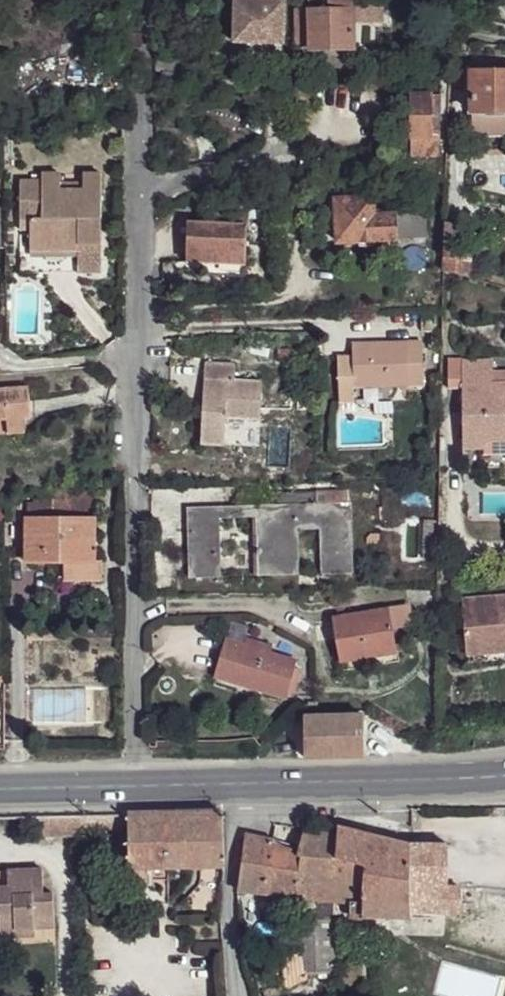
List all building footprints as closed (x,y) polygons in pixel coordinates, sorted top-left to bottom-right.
[(283,1),(235,0),(233,43),(282,45),(283,1)] [(294,9),(307,9),(353,7),(353,0),(294,0),(294,9)] [(365,21),(382,22),(382,0),(366,0),(365,21)] [(353,7),(307,9),(307,49),(353,48),(353,7)] [(307,49),(307,9),(294,9),(295,50),(307,49)] [(472,135),(504,135),(504,70),(472,70),(472,135)] [(431,96),(411,95),(411,137),(430,138),(431,96)] [(440,96),(431,96),(430,138),(440,138),(440,96)] [(430,138),(411,137),(411,156),(439,157),(440,138),(430,138)] [(20,182),(20,274),(102,273),(101,174),(83,175),(83,190),(60,190),(60,174),(41,174),(41,181),(20,182)] [(335,186),(297,187),(299,227),(336,225),(335,199),(335,186)] [(374,197),(335,199),(336,225),(337,243),(396,240),(395,215),(375,216),(374,197)] [(248,214),(197,213),(197,223),(247,225),(248,214)] [(188,222),(186,262),(208,263),(245,264),(247,225),(197,223),(188,222)] [(444,222),(443,270),(471,278),(473,243),(465,242),(464,225),(444,222)] [(245,264),(208,263),(208,275),(245,277),(245,264)] [(352,343),(353,359),(338,360),(340,403),(354,403),(354,389),(424,387),(424,381),(423,347),(423,341),(352,343)] [(430,347),(423,347),(424,381),(432,380),(430,347)] [(448,389),(463,388),(463,448),(484,448),(486,448),(486,441),(504,441),(504,383),(493,383),(493,373),(492,360),(463,360),(463,359),(448,360),(448,389)] [(205,362),(201,445),(224,446),(226,418),(260,420),(262,381),(235,380),(235,364),(205,362)] [(493,373),(493,383),(504,383),(504,372),(493,373)] [(4,390),(7,419),(0,420),(0,433),(24,431),(23,418),(31,417),(28,388),(4,390)] [(486,441),(486,448),(484,448),(484,453),(504,453),(504,441),(486,441)] [(93,490),(52,490),(52,502),(93,502),(93,490)] [(253,517),(255,576),(298,574),(297,529),(321,528),(322,573),(352,572),(350,504),(348,504),(347,491),(325,492),(326,504),(316,505),(316,492),(277,494),(278,506),(253,507),(253,517)] [(316,492),(316,505),(326,504),(325,492),(316,492)] [(25,517),(25,539),(25,551),(25,562),(64,562),(65,581),(101,580),(101,561),(95,561),(95,517),(93,517),(93,502),(52,502),(34,502),(34,508),(28,508),(28,517),(25,517)] [(253,507),(219,508),(219,519),(253,517),(253,507)] [(189,509),(190,577),(221,576),(219,519),(219,508),(189,509)] [(434,520),(424,520),(423,557),(433,557),(434,520)] [(25,539),(15,539),(15,552),(25,551),(25,539)] [(464,599),(468,648),(504,645),(504,596),(464,599)] [(334,618),(341,662),(396,652),(392,627),(411,624),(408,605),(334,618)] [(227,639),(217,671),(240,678),(238,685),(285,699),(287,693),(294,695),(301,671),(294,669),(297,660),(269,652),(271,647),(260,644),(258,648),(247,645),(227,639)] [(260,644),(248,640),(247,645),(258,648),(260,644)] [(468,648),(469,655),(504,652),(504,645),(468,648)] [(396,652),(341,662),(343,671),(398,662),(396,652)] [(240,678),(217,671),(215,677),(238,685),(240,678)] [(304,716),(304,745),(305,759),(364,757),(364,744),(363,715),(304,716)] [(128,815),(130,886),(151,885),(151,869),(224,867),(222,812),(128,815)] [(338,826),(337,837),(336,858),(336,902),(351,902),(351,914),(352,915),(354,916),(356,917),(363,917),(363,914),(388,915),(388,911),(411,910),(411,844),(338,826)] [(304,829),(297,854),(273,845),(274,841),(246,834),(238,890),(336,902),(336,858),(337,837),(304,829)] [(411,844),(411,910),(463,913),(461,885),(451,885),(451,845),(411,844)] [(8,887),(0,887),(0,931),(34,929),(55,928),(53,893),(44,894),(43,869),(7,871),(8,887)] [(388,915),(363,914),(363,917),(411,919),(411,910),(388,911),(388,915)] [(301,918),(308,972),(337,971),(337,919),(301,918)] [(0,931),(0,938),(34,936),(34,929),(0,931)] [(300,953),(285,956),(288,990),(303,982),(300,953)]
